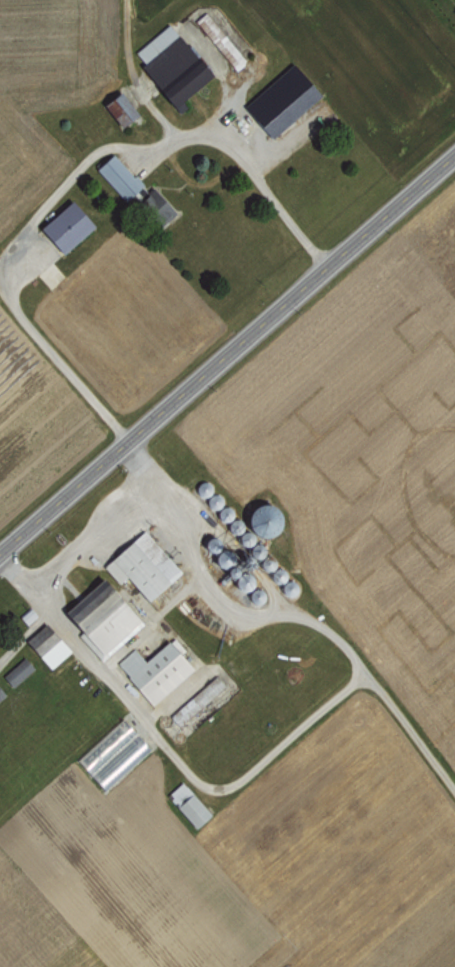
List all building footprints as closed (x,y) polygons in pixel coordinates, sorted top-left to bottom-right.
[(196,18),(233,70),(244,62),(207,10),(196,18)] [(210,77),(170,24),(131,53),(171,106),(210,77)] [(320,94),(292,62),(242,107),(270,138),(320,94)] [(118,127),(137,114),(121,90),(102,103),(118,127)] [(94,170),(126,201),(142,184),(110,153),(94,170)] [(61,255),(93,225),(69,199),(37,229),(61,255)] [(246,502),(246,533),(276,534),(276,503),(246,502)] [(180,571),(144,528),(102,563),(117,582),(125,575),(146,600),(180,571)] [(142,622),(99,576),(60,612),(103,659),(142,622)] [(37,615),(30,606),(19,616),(27,624),(37,615)] [(25,640),(51,668),(71,650),(45,622),(25,640)] [(117,660),(148,703),(192,671),(170,639),(143,659),(135,648),(117,660)] [(11,685),(35,670),(27,657),(3,673),(11,685)] [(224,683),(215,674),(175,711),(184,720),(224,683)] [(150,747),(121,717),(77,759),(105,789),(150,747)] [(195,827),(210,813),(181,780),(165,795),(195,827)]
